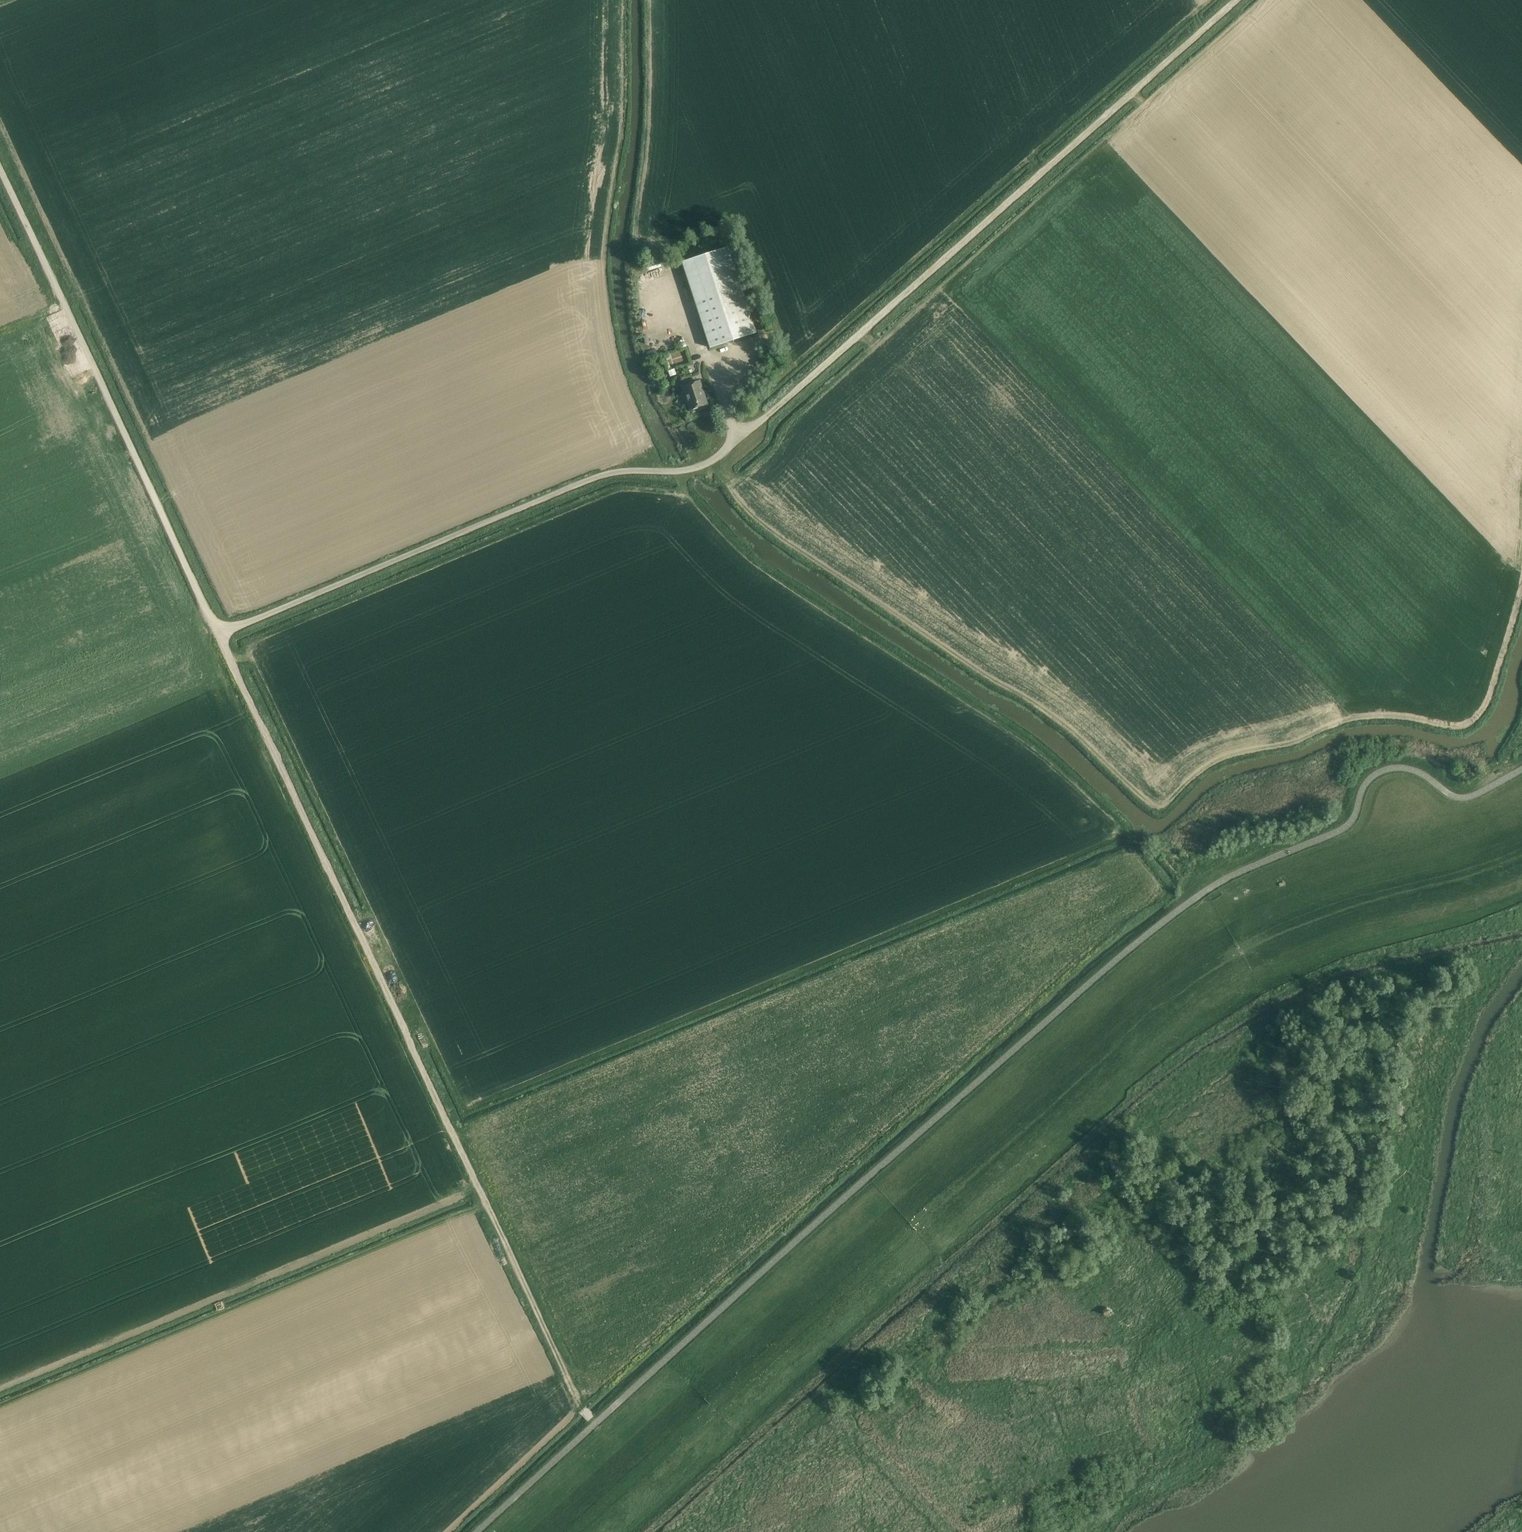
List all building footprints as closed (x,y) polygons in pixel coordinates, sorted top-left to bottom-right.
[(756,333),(728,247),(682,262),(710,348),(756,333)] [(698,407),(707,404),(700,381),(683,387),(690,410),(692,409),(694,410),(698,409),(698,407)]
